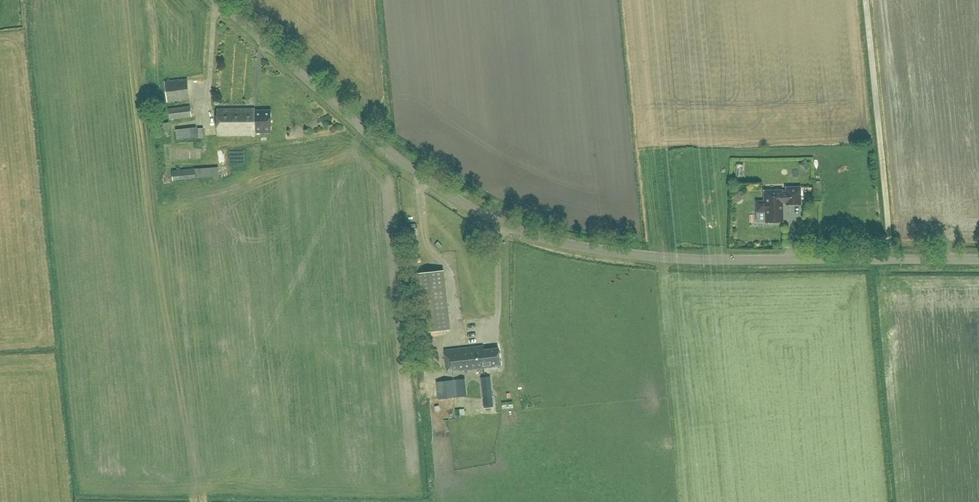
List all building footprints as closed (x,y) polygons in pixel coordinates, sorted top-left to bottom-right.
[(167,102),(189,99),(187,79),(164,82),(167,102)] [(170,120),(191,117),(190,106),(168,108),(170,120)] [(255,132),(270,132),(270,110),(254,110),(254,108),(216,109),(216,135),(255,134),(255,132)] [(197,138),(203,138),(203,128),(196,128),(176,130),(177,140),(197,138)] [(173,180),(219,176),(218,167),(194,169),(194,168),(172,170),(173,180)] [(800,204),(800,187),(786,188),(786,192),(766,193),(766,191),(764,191),(764,202),(757,202),(757,210),(759,211),(765,211),(766,222),(782,222),(782,203),(786,203),(786,205),(800,204)] [(443,270),(415,274),(422,333),(450,330),(443,270)] [(447,372),(485,368),(484,361),(489,360),(488,349),(483,350),(483,346),(445,350),(447,372)] [(484,361),(485,368),(500,366),(498,348),(488,349),(489,360),(484,361)] [(483,398),(492,397),(490,377),(480,378),(483,398)] [(438,399),(455,397),(453,380),(436,382),(438,399)]
